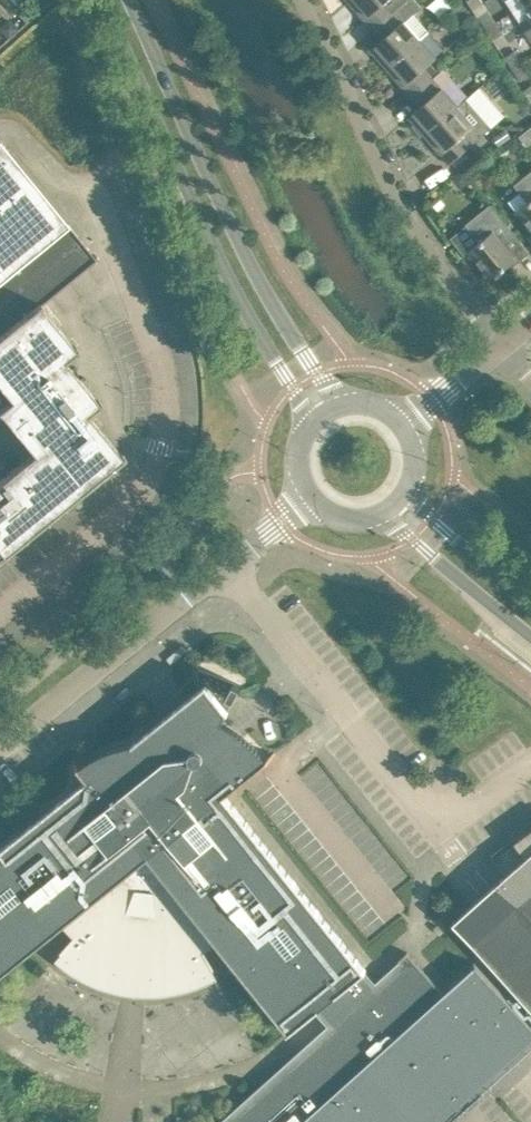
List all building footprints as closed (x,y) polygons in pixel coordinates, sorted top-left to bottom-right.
[(349,0),(374,29),(406,0),(349,0)] [(374,29),(382,38),(376,44),(380,49),(375,53),(387,67),(429,31),(428,30),(429,30),(414,12),(422,5),(417,0),(406,0),(374,29)] [(462,1),(451,9),(458,21),(470,13),(462,1)] [(30,5),(19,14),(25,21),(36,12),(30,5)] [(495,22),(487,10),(478,16),(486,28),(495,22)] [(530,27),(530,14),(520,22),(526,31),(530,27)] [(9,16),(0,24),(0,28),(8,37),(19,28),(9,16)] [(495,22),(486,28),(494,40),(503,34),(495,22)] [(436,57),(436,56),(444,48),(429,31),(387,67),(412,96),(433,77),(424,67),(436,57)] [(512,68),(522,62),(514,50),(505,56),(512,68)] [(520,80),(529,74),(522,62),(512,68),(520,80)] [(433,77),(412,96),(421,106),(414,112),(418,117),(413,121),(425,134),(467,98),(467,97),(458,105),(442,87),(442,88),(433,77)] [(467,98),(425,134),(450,163),(453,161),(462,153),(471,163),(483,155),(472,144),(484,134),(492,126),(467,98)] [(519,135),(527,145),(530,141),(530,133),(528,128),(519,135)] [(124,455),(122,453),(120,454),(87,413),(101,401),(99,399),(97,401),(64,359),(77,348),(76,346),(74,347),(40,305),(98,257),(96,255),(95,256),(0,140),(0,556),(124,455)] [(462,187),(471,179),(463,169),(454,178),(462,187)] [(516,184),(521,190),(509,200),(530,228),(530,172),(516,184)] [(481,240),(469,250),(491,278),(515,259),(516,261),(529,250),(492,204),(468,223),(481,240)] [(222,721),(241,684),(199,668),(200,688),(150,728),(144,727),(132,741),(133,742),(132,742),(118,745),(105,750),(92,757),(80,765),(74,757),(72,758),(88,778),(0,848),(0,974),(63,924),(75,936),(64,948),(65,949),(68,946),(80,954),(92,962),(105,968),(115,971),(126,974),(126,975),(127,975),(128,968),(145,970),(145,977),(147,977),(147,976),(157,976),(168,975),(182,972),(196,967),(209,961),(212,966),(213,965),(205,951),(218,942),(289,1029),(288,1030),(289,1032),(315,1010),(328,1025),(220,1121),(440,1121),(530,1040),(530,1024),(473,960),(442,989),(408,951),(399,959),(400,960),(377,981),(225,793),(276,753),(275,751),(266,758),(253,744),(238,731),(222,721)] [(530,1009),(530,829),(527,832),(528,833),(517,841),(516,840),(491,858),(504,876),(455,920),(530,1009)] [(387,888),(409,872),(377,830),(359,843),(374,863),(354,879),(367,896),(375,890),(383,901),(392,894),(387,888)] [(496,1084),(505,1094),(530,1072),(530,1052),(496,1084)]
